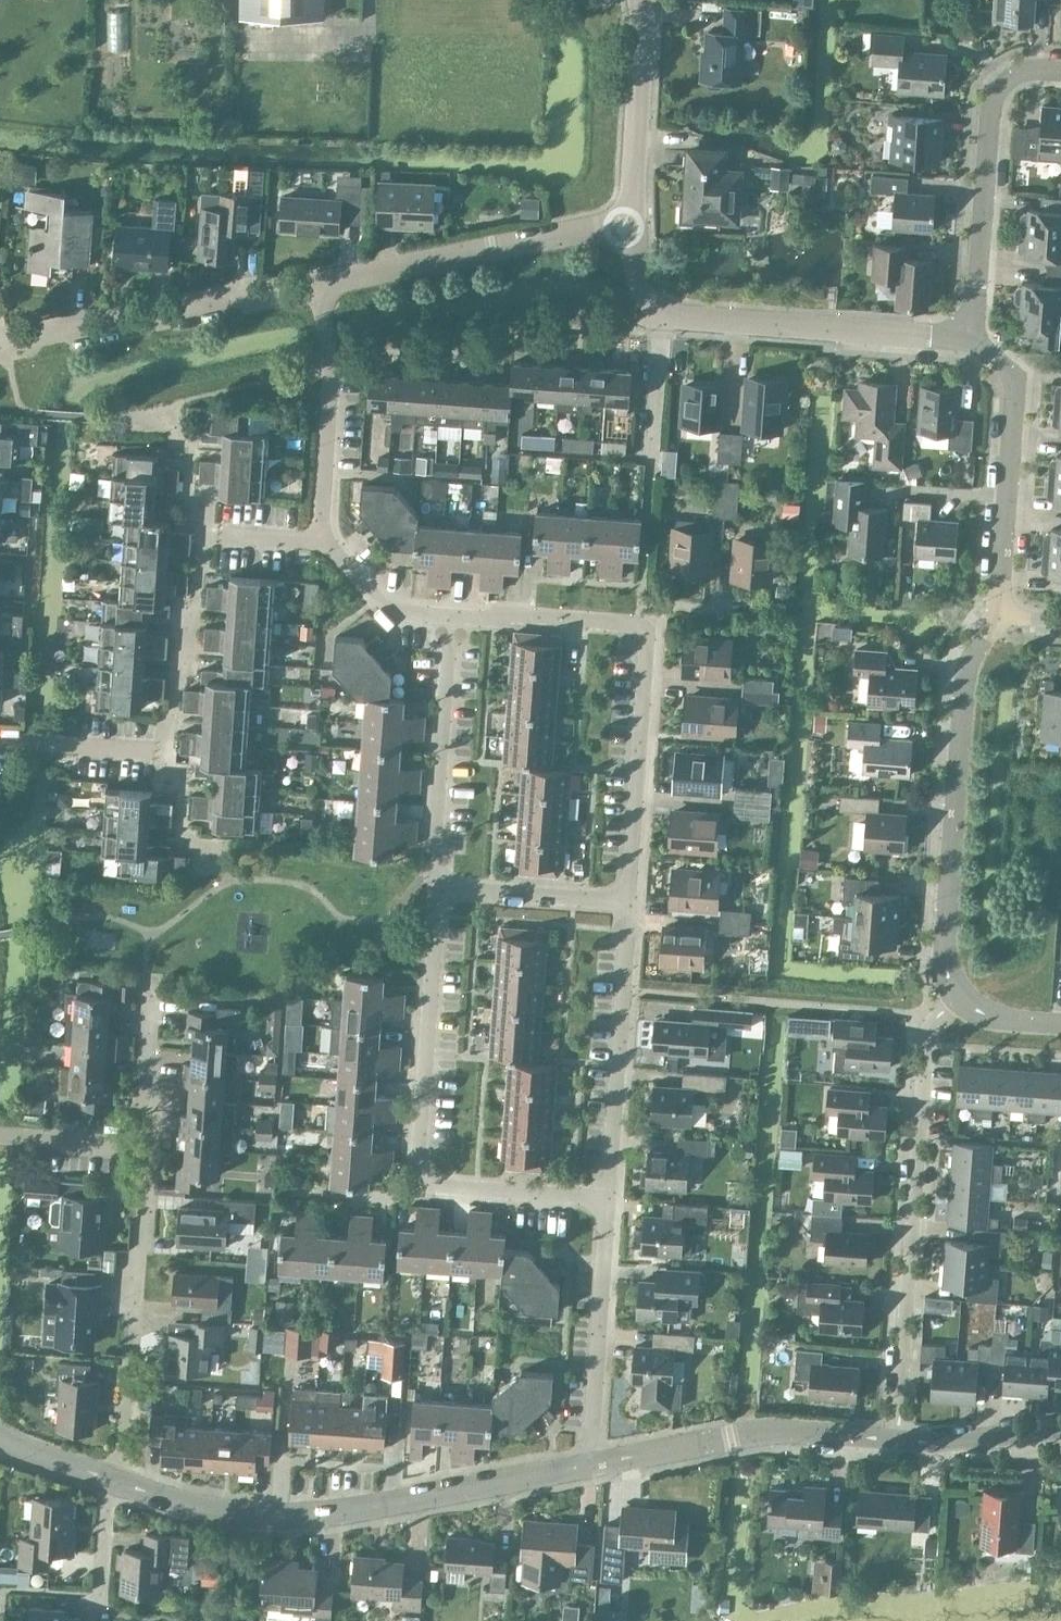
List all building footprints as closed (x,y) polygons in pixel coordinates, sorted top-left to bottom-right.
[(241,16),(324,17),(325,0),(241,0),(241,16)] [(996,19),(1004,19),(1004,26),(1030,28),(1030,21),(1032,21),(1034,0),(997,0),(996,19)] [(703,58),(701,80),(706,80),(706,84),(709,87),(719,88),(722,85),(723,81),(739,82),(742,38),(753,39),(753,34),(755,9),(726,7),(724,32),(708,31),(706,59),(703,58)] [(156,49),(156,32),(128,33),(129,50),(156,49)] [(900,64),(899,90),(944,93),(947,55),(903,52),(904,37),(876,35),(874,62),(900,64)] [(1026,158),(1050,159),(1051,149),(1060,150),(1060,107),(1043,105),(1041,132),(1028,131),(1029,129),(1028,129),(1026,158)] [(888,139),(898,140),(897,160),(939,163),(942,119),(900,116),(900,117),(890,116),(888,139)] [(682,206),(681,222),(692,223),(694,221),(694,218),(738,221),(741,172),(723,171),(725,153),(690,150),(689,168),(691,169),(690,188),(687,188),(687,204),(684,204),(682,206)] [(772,188),(790,189),(791,166),(773,165),(772,188)] [(871,191),(896,193),(894,228),(932,231),(933,214),(935,215),(936,195),(907,192),(908,178),(873,175),(871,191)] [(380,223),(429,225),(431,184),(381,182),(380,223)] [(284,195),(281,228),(339,232),(340,217),(358,218),(361,185),(339,184),(338,200),(284,195)] [(28,269),(53,271),(54,261),(89,264),(93,211),(66,210),(67,192),(27,189),(26,208),(55,210),(53,227),(31,225),(28,269)] [(204,192),(199,256),(231,258),(233,231),(248,232),(251,195),(204,192)] [(522,197),(522,216),(540,217),(540,198),(522,197)] [(1021,226),(1024,229),(1028,230),(1027,233),(1060,235),(1060,198),(1056,198),(1055,211),(1029,209),(1029,213),(1025,213),(1022,215),(1021,226)] [(119,224),(116,264),(167,268),(170,237),(175,238),(178,201),(156,199),(154,226),(119,224)] [(1027,233),(1027,237),(1023,236),(1020,239),(1019,250),(1022,253),(1026,253),(1026,257),(1051,259),(1050,272),(1060,272),(1060,235),(1027,233)] [(897,305),(928,308),(931,260),(905,258),(906,247),(876,244),(873,277),(899,279),(897,305)] [(1050,272),(1049,284),(1024,283),(1023,286),(1020,286),(1017,289),(1016,300),(1018,303),(1022,303),(1022,307),(1060,309),(1060,272),(1050,272)] [(1017,319),(1021,322),(1020,331),(1035,332),(1034,345),(1060,347),(1060,309),(1022,307),(1022,309),(1018,311),(1017,319)] [(511,383),(511,395),(523,397),(523,408),(534,409),(534,398),(536,364),(513,362),(511,383)] [(536,364),(534,398),(558,400),(560,366),(536,364)] [(558,400),(558,411),(580,413),(580,402),(583,368),(560,366),(558,400)] [(580,402),(580,413),(591,414),(592,402),(605,403),(606,393),(607,369),(583,368),(580,402)] [(607,369),(606,393),(605,403),(617,404),(616,415),(626,416),(627,405),(628,405),(631,371),(607,369)] [(372,373),(369,405),(382,406),(381,415),(392,416),(396,375),(372,373)] [(392,416),(391,428),(401,429),(402,421),(415,422),(416,410),(419,376),(396,375),(392,416)] [(419,376),(416,410),(415,422),(438,423),(442,378),(419,376)] [(442,378),(438,423),(462,425),(465,380),(442,378)] [(465,380),(462,425),(485,427),(489,382),(465,380)] [(484,443),(495,444),(497,425),(508,426),(511,395),(511,383),(489,382),(485,427),(484,443)] [(744,431),(780,434),(784,385),(747,382),(744,431)] [(877,435),(875,465),(901,467),(904,423),(892,422),(895,384),(862,382),(861,390),(848,389),(846,415),(860,416),(858,434),(877,435)] [(950,432),(949,448),(972,449),(974,422),(957,421),(960,389),(922,386),(919,430),(950,432)] [(682,426),(718,429),(721,390),(685,387),(682,426)] [(253,431),(254,430),(255,410),(190,405),(190,416),(205,417),(205,428),(253,431)] [(6,460),(6,461),(19,462),(20,441),(38,442),(40,423),(21,421),(20,434),(8,434),(9,420),(0,420),(0,460),(6,460)] [(224,451),(269,454),(271,431),(254,430),(253,431),(205,428),(204,439),(225,440),(224,451)] [(521,448),(531,449),(532,436),(522,435),(521,448)] [(532,436),(531,449),(541,450),(542,437),(532,436)] [(728,464),(730,437),(719,437),(717,463),(728,464)] [(741,438),(730,437),(728,464),(739,464),(741,438)] [(578,439),(563,438),(562,450),(578,452),(578,439)] [(593,440),(578,439),(578,452),(593,453),(593,440)] [(604,440),(603,453),(627,455),(628,442),(604,440)] [(159,455),(113,451),(111,474),(179,478),(180,468),(158,467),(159,455)] [(201,470),(268,475),(269,454),(224,451),(223,461),(202,459),(201,470)] [(562,469),(563,455),(542,454),(542,468),(562,469)] [(1060,479),(1060,455),(1058,455),(1058,458),(1054,458),(1051,461),(1050,478),(1060,479)] [(388,470),(389,458),(378,458),(377,469),(388,470)] [(22,487),(23,481),(4,480),(6,461),(6,460),(0,460),(0,486),(22,487)] [(925,472),(921,460),(905,466),(909,479),(925,472)] [(437,461),(437,474),(459,475),(460,463),(437,461)] [(471,464),(461,463),(460,475),(471,476),(471,464)] [(471,478),(481,478),(482,466),(471,465),(471,478)] [(220,491),(266,495),(268,475),(201,470),(201,480),(221,481),(220,491)] [(179,478),(111,474),(110,494),(156,497),(157,487),(178,488),(179,478)] [(23,481),(22,487),(33,488),(34,476),(23,475),(23,481)] [(838,478),(835,523),(852,524),(850,553),(883,555),(887,509),(864,507),(866,481),(838,478)] [(1050,478),(1049,496),(1051,499),(1055,499),(1055,503),(1060,503),(1060,479),(1050,478)] [(422,479),(421,496),(446,497),(447,481),(422,479)] [(447,481),(446,497),(473,499),(474,482),(447,481)] [(724,518),(727,486),(716,485),(713,518),(724,518)] [(2,512),(3,493),(22,494),(22,487),(0,486),(0,512),(2,512)] [(388,512),(390,514),(406,501),(394,488),(362,486),(360,511),(362,512),(365,515),(370,521),(373,525),(388,512)] [(738,487),(727,486),(724,518),(736,519),(738,487)] [(22,494),(21,499),(33,500),(33,488),(22,487),(22,494)] [(171,520),(176,521),(176,510),(155,508),(156,497),(110,494),(108,516),(125,518),(126,517),(171,520)] [(921,519),(917,555),(956,558),(958,521),(931,519),(932,502),(905,500),(904,517),(921,519)] [(418,514),(406,501),(390,514),(391,516),(377,529),(380,533),(385,539),(388,542),(388,545),(416,547),(418,525),(418,514)] [(19,540),(19,533),(1,532),(2,512),(0,512),(0,539),(19,540)] [(559,574),(563,515),(537,513),(534,549),(549,550),(548,573),(559,574)] [(359,530),(370,521),(365,515),(354,524),(359,530)] [(586,553),(589,517),(563,515),(559,574),(570,575),(572,552),(586,553)] [(126,517),(125,518),(124,537),(191,541),(192,532),(170,529),(171,520),(126,517)] [(610,577),(615,519),(589,517),(586,553),(600,554),(598,576),(610,577)] [(640,557),(642,521),(615,519),(610,577),(622,578),(624,556),(640,557)] [(415,561),(430,562),(428,585),(440,586),(445,527),(418,525),(416,547),(416,548),(415,561)] [(445,527),(440,586),(452,587),(453,565),(467,566),(471,529),(445,527)] [(1053,528),(1052,532),(1049,532),(1046,535),(1044,552),(1060,553),(1060,529),(1053,528)] [(471,529),(467,566),(482,567),(480,589),(492,590),(497,532),(471,529)] [(497,532),(492,590),(503,591),(505,569),(519,570),(522,534),(497,532)] [(671,570),(707,574),(711,536),(674,532),(671,570)] [(385,539),(380,533),(370,542),(375,548),(385,539)] [(191,541),(124,537),(123,557),(168,560),(169,550),(191,551),(191,541)] [(733,581),(769,584),(772,546),(736,543),(733,581)] [(1043,569),(1046,572),(1049,573),(1049,576),(1060,577),(1060,553),(1044,552),(1043,569)] [(168,560),(123,557),(121,578),(188,583),(189,573),(167,571),(168,560)] [(16,579),(17,560),(0,558),(0,578),(16,579)] [(209,584),(208,596),(276,601),(277,578),(232,575),(231,586),(209,584)] [(121,578),(120,600),(164,603),(165,592),(188,594),(188,583),(121,578)] [(229,609),(228,619),(274,623),(276,601),(208,596),(207,607),(229,609)] [(120,600),(103,598),(101,620),(147,623),(148,612),(169,614),(170,603),(164,603),(120,600)] [(13,619),(13,625),(23,626),(24,626),(25,614),(13,614),(13,619)] [(206,628),(205,638),(272,643),(274,623),(228,619),(227,630),(206,628)] [(147,623),(101,620),(100,642),(167,646),(168,636),(147,634),(147,623)] [(12,632),(12,637),(22,637),(23,638),(24,626),(23,626),(13,625),(12,632)] [(366,645),(370,650),(381,641),(376,636),(366,645)] [(332,670),(345,683),(361,669),(360,667),(374,655),(370,650),(366,645),(362,641),(363,639),(335,637),(332,670)] [(226,651),(225,661),(271,664),(272,643),(205,638),(205,649),(226,651)] [(729,662),(730,644),(686,640),(683,677),(740,681),(741,663),(729,662)] [(381,663),(392,654),(381,641),(370,650),(374,655),(360,667),(361,669),(363,671),(377,659),(381,663)] [(512,642),(511,665),(534,667),(536,643),(532,643),(527,643),(523,642),(514,641),(514,642),(512,642)] [(167,646),(100,642),(99,662),(145,665),(145,655),(167,656),(167,646)] [(541,644),(536,643),(534,667),(558,669),(560,645),(558,645),(550,645),(545,644),(541,644)] [(869,704),(915,708),(918,669),(886,666),(888,651),(857,649),(855,674),(871,675),(869,704)] [(22,678),(22,672),(4,670),(6,650),(0,650),(0,677),(22,678)] [(392,654),(381,663),(386,668),(396,659),(392,654)] [(363,671),(361,669),(345,683),(357,696),(367,696),(389,698),(391,672),(389,672),(386,668),(381,663),(377,659),(363,671)] [(202,678),(209,679),(254,683),(269,684),(271,664),(225,661),(224,671),(203,669),(202,678)] [(145,665),(99,662),(97,683),(164,688),(164,677),(144,675),(145,665)] [(534,667),(511,665),(509,689),(533,691),(534,667)] [(558,669),(534,667),(533,691),(556,693),(558,669)] [(2,703),(3,683),(22,685),(22,678),(0,677),(0,703),(2,703)] [(185,689),(184,699),(252,704),(254,683),(209,679),(208,690),(185,689)] [(1055,680),(1046,680),(1045,690),(1054,691),(1055,680)] [(745,682),(744,693),(770,695),(771,685),(745,682)] [(164,688),(97,683),(96,704),(142,707),(142,697),(163,698),(164,688)] [(533,691),(509,689),(507,713),(531,715),(533,691)] [(1042,739),(1060,740),(1060,692),(1054,691),(1045,690),(1042,739)] [(556,693),(533,691),(531,715),(555,717),(556,693)] [(770,695),(744,693),(743,705),(776,707),(777,696),(770,695)] [(367,696),(365,724),(423,728),(423,716),(402,714),(402,700),(389,698),(367,696)] [(206,710),(205,720),(251,724),(252,704),(184,699),(183,708),(206,710)] [(684,735),(733,739),(736,703),(687,699),(684,735)] [(531,715),(507,713),(505,737),(529,739),(531,715)] [(555,717),(531,715),(529,739),(553,741),(555,717)] [(182,729),(181,740),(249,745),(251,724),(205,720),(204,731),(182,729)] [(880,737),(882,723),(851,721),(849,745),(866,746),(864,771),(910,775),(913,739),(880,737)] [(423,728),(365,724),(363,750),(398,752),(400,738),(422,739),(423,728)] [(529,739),(505,737),(503,761),(527,763),(529,739)] [(553,741),(529,739),(527,763),(551,765),(553,741)] [(203,752),(202,761),(248,765),(249,745),(181,740),(181,750),(203,752)] [(398,752),(363,750),(361,775),(419,780),(420,768),(397,767),(398,752)] [(674,792),(718,796),(721,759),(677,755),(674,792)] [(217,773),(216,784),(262,787),(264,767),(248,765),(202,761),(196,761),(195,773),(217,773)] [(520,792),(544,794),(546,770),(522,768),(520,792)] [(546,770),(544,794),(568,795),(570,771),(546,770)] [(419,780),(361,775),(359,801),(395,803),(395,789),(418,791),(419,780)] [(194,792),(193,803),(261,808),(262,787),(216,784),(216,794),(194,792)] [(151,802),(152,790),(106,786),(104,809),(172,814),(173,804),(151,802)] [(519,816),(542,818),(544,794),(520,792),(519,816)] [(737,792),(735,808),(768,810),(769,795),(737,792)] [(544,794),(542,818),(566,819),(568,795),(544,794)] [(866,848),(904,851),(907,814),(880,812),(881,797),(842,794),(841,810),(869,812),(866,848)] [(395,803),(359,801),(357,827),(415,831),(415,820),(394,818),(395,803)] [(261,808),(193,803),(192,813),(214,814),(213,826),(259,829),(261,808)] [(768,810),(735,808),(734,820),(767,823),(768,810)] [(171,824),(172,814),(104,809),(103,829),(149,833),(149,823),(171,824)] [(673,814),(669,850),(713,854),(716,818),(673,814)] [(517,840),(541,842),(542,818),(519,816),(517,840)] [(542,818),(541,842),(565,844),(566,819),(542,818)] [(415,831),(357,827),(355,853),(391,856),(392,841),(414,843),(415,831)] [(101,849),(119,850),(119,849),(169,853),(170,844),(148,843),(149,833),(103,829),(101,849)] [(515,864),(521,864),(530,865),(534,865),(539,865),(541,842),(517,840),(515,864)] [(558,867),(563,868),(565,844),(541,842),(539,865),(544,866),(548,866),(558,867)] [(186,855),(173,853),(169,853),(119,849),(119,850),(117,873),(163,876),(164,864),(185,866),(186,855)] [(671,908),(715,912),(718,876),(674,873),(671,908)] [(856,916),(899,920),(901,895),(879,893),(880,879),(846,876),(844,901),(857,902),(856,916)] [(722,913),(721,924),(748,926),(749,915),(722,913)] [(899,923),(899,920),(856,916),(835,915),(834,929),(841,930),(840,954),(874,957),(875,942),(898,944),(898,940),(904,941),(906,923),(899,923)] [(721,924),(720,935),(747,937),(748,926),(721,924)] [(661,965),(700,968),(703,933),(664,929),(661,965)] [(499,936),(498,936),(496,960),(520,962),(522,937),(517,937),(512,937),(508,936),(499,936)] [(522,937),(520,962),(544,963),(546,939),(545,939),(536,938),(531,938),(527,938),(522,937)] [(520,962),(496,960),(494,984),(518,986),(520,962)] [(544,963),(520,962),(518,986),(542,988),(544,963)] [(345,975),(344,1001),(402,1006),(403,994),(382,993),(383,978),(345,975)] [(78,993),(68,992),(66,1017),(109,1020),(110,1006),(117,1007),(117,996),(134,997),(135,983),(79,979),(78,993)] [(494,984),(492,1008),(516,1010),(518,986),(494,984)] [(518,986),(516,1010),(540,1012),(542,988),(518,986)] [(284,1020),(303,1022),(305,1001),(286,998),(284,1020)] [(344,1001),(342,1028),(379,1030),(380,1015),(402,1017),(402,1006),(344,1001)] [(188,1010),(186,1035),(194,1036),(193,1049),(225,1051),(227,1030),(240,1031),(242,1007),(218,1005),(218,1012),(188,1010)] [(492,1008),(490,1033),(514,1034),(516,1010),(492,1008)] [(516,1010),(514,1034),(538,1036),(540,1012),(516,1010)] [(654,1022),(652,1051),(706,1056),(709,1027),(751,1030),(752,1015),(695,1010),(694,1025),(654,1022)] [(831,1018),(789,1015),(788,1032),(829,1035),(831,1018)] [(66,1041),(75,1042),(129,1045),(130,1035),(108,1033),(109,1020),(66,1017),(65,1017),(69,1018),(67,1040),(66,1041)] [(833,1047),(836,1048),(834,1068),(859,1071),(860,1064),(889,1067),(892,1036),(879,1035),(880,1021),(836,1017),(833,1047)] [(342,1028),(340,1054),(399,1058),(400,1047),(378,1045),(379,1030),(342,1028)] [(490,1033),(488,1057),(512,1058),(514,1034),(490,1033)] [(514,1034),(512,1058),(536,1060),(538,1036),(514,1034)] [(75,1042),(73,1066),(73,1067),(106,1069),(107,1055),(129,1056),(129,1045),(75,1042)] [(185,1062),(184,1073),(223,1076),(236,1077),(238,1052),(225,1051),(193,1049),(192,1062),(185,1062)] [(340,1054),(338,1080),(375,1082),(376,1068),(398,1069),(399,1058),(340,1054)] [(260,1069),(259,1078),(275,1080),(276,1063),(266,1062),(266,1070),(260,1069)] [(506,1087),(530,1089),(532,1065),(508,1063),(506,1087)] [(532,1065),(530,1089),(554,1090),(556,1067),(532,1065)] [(987,1067),(960,1065),(957,1104),(976,1105),(975,1116),(984,1117),(987,1067)] [(62,1066),(60,1091),(82,1093),(81,1106),(110,1108),(112,1083),(105,1083),(106,1069),(73,1067),(73,1066),(62,1066)] [(987,1067),(984,1117),(993,1117),(994,1106),(1011,1108),(1014,1069),(987,1067)] [(1037,1121),(1041,1071),(1014,1069),(1011,1108),(1029,1109),(1028,1120),(1037,1121)] [(1037,1121),(1046,1121),(1047,1111),(1060,1112),(1060,1072),(1041,1071),(1037,1121)] [(184,1073),(183,1086),(190,1087),(190,1098),(222,1100),(223,1076),(184,1073)] [(654,1087),(651,1123),(689,1126),(692,1090),(712,1091),(713,1076),(682,1074),(681,1089),(654,1087)] [(275,1080),(259,1078),(259,1087),(274,1088),(275,1080)] [(338,1080),(336,1106),(395,1110),(396,1099),(374,1097),(375,1082),(338,1080)] [(504,1111),(528,1112),(530,1089),(506,1087),(504,1111)] [(872,1104),(873,1090),(830,1087),(829,1111),(840,1112),(839,1132),(885,1135),(887,1106),(872,1104)] [(530,1089),(528,1112),(552,1114),(554,1090),(530,1089)] [(182,1111),(181,1123),(233,1126),(234,1101),(222,1100),(190,1098),(189,1112),(182,1111)] [(329,1105),(327,1131),(334,1131),(371,1134),(372,1120),(395,1121),(395,1110),(336,1106),(329,1105)] [(502,1134),(526,1136),(528,1112),(504,1111),(502,1134)] [(528,1112),(526,1136),(551,1137),(552,1114),(528,1112)] [(257,1119),(256,1128),(272,1129),(272,1120),(257,1119)] [(181,1123),(180,1134),(187,1134),(186,1148),(218,1150),(231,1151),(233,1126),(181,1123)] [(272,1129),(256,1128),(256,1137),(271,1138),(272,1129)] [(334,1131),(332,1157),(391,1162),(392,1150),(370,1148),(371,1134),(334,1131)] [(487,1149),(488,1131),(475,1131),(475,1149),(487,1149)] [(526,1136),(502,1134),(501,1158),(506,1159),(515,1159),(520,1160),(525,1160),(526,1136)] [(534,1161),(543,1161),(549,1161),(551,1137),(526,1136),(525,1160),(529,1160),(534,1161)] [(709,1141),(678,1139),(677,1153),(649,1151),(648,1171),(641,1171),(640,1186),(646,1187),(646,1189),(685,1192),(688,1154),(707,1156),(709,1141)] [(993,1163),(994,1144),(955,1141),(953,1168),(1003,1172),(1003,1163),(993,1163)] [(185,1162),(178,1161),(176,1185),(206,1187),(207,1174),(216,1175),(218,1150),(186,1148),(185,1162)] [(815,1196),(814,1211),(842,1214),(843,1198),(872,1201),(874,1170),(855,1169),(856,1155),(846,1154),(817,1152),(815,1176),(827,1177),(826,1197),(815,1196)] [(391,1162),(332,1157),(330,1184),(367,1187),(368,1171),(390,1173),(391,1162)] [(1003,1172),(953,1168),(951,1195),(990,1198),(991,1180),(1002,1181),(1003,1172)] [(28,1194),(57,1195),(58,1181),(29,1179),(28,1194)] [(990,1198),(951,1195),(949,1223),(999,1226),(999,1217),(988,1216),(990,1198)] [(103,1199),(65,1196),(62,1226),(53,1225),(49,1228),(48,1241),(52,1245),(61,1246),(99,1249),(103,1199)] [(179,1206),(177,1243),(224,1246),(225,1229),(252,1231),(254,1200),(225,1198),(224,1209),(179,1206)] [(704,1205),(673,1203),(672,1219),(644,1217),(642,1253),(681,1256),(683,1220),(703,1222),(704,1205)] [(400,1228),(397,1264),(423,1266),(427,1208),(416,1207),(414,1229),(400,1228)] [(423,1266),(449,1268),(451,1232),(437,1231),(439,1209),(427,1208),(423,1266)] [(277,1267),(304,1270),(309,1211),(298,1210),(296,1233),(280,1232),(277,1267)] [(304,1270),(330,1272),(333,1235),(318,1234),(320,1212),(309,1211),(304,1270)] [(451,1232),(449,1268),(475,1270),(479,1212),(468,1211),(466,1233),(451,1232)] [(479,1212),(475,1270),(501,1272),(503,1249),(504,1236),(489,1235),(490,1213),(479,1212)] [(842,1232),(843,1214),(812,1213),(811,1238),(828,1239),(827,1259),(867,1262),(869,1234),(842,1232)] [(330,1272),(356,1274),(361,1216),(350,1215),(348,1237),(333,1235),(330,1272)] [(361,1216),(356,1274),(383,1276),(386,1239),(371,1238),(373,1217),(361,1216)] [(947,1239),(946,1262),(988,1265),(989,1254),(1002,1255),(1002,1245),(1007,1245),(1008,1231),(975,1228),(974,1241),(947,1239)] [(534,1257),(539,1263),(549,1254),(544,1248),(534,1257)] [(500,1282),(513,1296),(529,1282),(528,1280),(542,1267),(539,1263),(534,1257),(531,1254),(531,1252),(503,1249),(501,1272),(500,1282)] [(988,1265),(946,1262),(944,1284),(971,1287),(970,1300),(998,1302),(1000,1278),(987,1277),(988,1265)] [(41,1266),(40,1276),(63,1277),(63,1270),(63,1268),(41,1266)] [(560,1266),(549,1275),(554,1281),(565,1272),(560,1266)] [(640,1282),(637,1318),(691,1322),(693,1303),(697,1303),(700,1271),(659,1268),(657,1283),(640,1282)] [(531,1284),(529,1282),(513,1296),(525,1308),(557,1311),(559,1285),(557,1285),(554,1281),(549,1275),(546,1271),(531,1284)] [(202,1316),(229,1318),(230,1304),(216,1303),(218,1275),(175,1272),(173,1303),(203,1305),(202,1316)] [(801,1282),(800,1299),(809,1300),(823,1301),(822,1314),(821,1327),(861,1330),(863,1300),(854,1299),(843,1298),(844,1285),(810,1282),(801,1282)] [(47,1284),(45,1311),(59,1312),(57,1342),(92,1345),(94,1305),(98,1306),(99,1285),(60,1283),(60,1285),(47,1284)] [(168,1367),(207,1370),(209,1339),(218,1340),(219,1322),(193,1320),(192,1334),(170,1333),(168,1367)] [(265,1325),(251,1324),(249,1349),(263,1350),(265,1325)] [(286,1327),(284,1352),(311,1354),(313,1329),(286,1327)] [(322,1347),(338,1348),(339,1329),(323,1328),(322,1347)] [(1060,1388),(1060,1328),(1053,1328),(1052,1341),(1048,1387),(1049,1387),(1060,1388)] [(994,1345),(992,1368),(1005,1369),(1003,1392),(1026,1394),(1029,1351),(1018,1350),(1019,1338),(1008,1337),(1008,1331),(996,1330),(995,1345),(994,1345)] [(695,1336),(664,1334),(662,1349),(635,1346),(632,1383),(643,1384),(641,1408),(680,1411),(680,1409),(678,1409),(680,1388),(672,1387),(675,1350),(694,1351),(695,1336)] [(21,1349),(38,1351),(39,1337),(23,1336),(21,1349)] [(371,1339),(370,1352),(385,1353),(383,1374),(403,1375),(406,1342),(386,1340),(371,1339)] [(1029,1351),(1026,1394),(1048,1395),(1049,1387),(1048,1387),(1052,1341),(1042,1340),(1041,1352),(1029,1351)] [(931,1399),(954,1401),(957,1359),(945,1358),(946,1345),(923,1343),(921,1360),(934,1361),(931,1399)] [(957,1359),(954,1401),(976,1403),(978,1374),(992,1375),(992,1368),(994,1345),(981,1344),(980,1348),(970,1347),(969,1359),(957,1359)] [(811,1396),(856,1399),(859,1366),(822,1363),(823,1349),(797,1347),(795,1377),(812,1378),(811,1396)] [(17,1371),(31,1373),(33,1360),(19,1358),(17,1371)] [(55,1393),(61,1394),(59,1429),(91,1431),(93,1399),(96,1400),(97,1381),(88,1381),(89,1364),(57,1362),(55,1393)] [(519,1372),(506,1385),(519,1401),(521,1399),(534,1414),(538,1410),(544,1405),(547,1402),(549,1402),(552,1375),(519,1372)] [(517,1403),(519,1401),(506,1385),(493,1396),(492,1406),(491,1429),(516,1431),(516,1429),(520,1426),(526,1421),(530,1417),(517,1403)] [(290,1441),(314,1442),(318,1390),(294,1388),(290,1441)] [(257,1406),(274,1407),(276,1390),(266,1389),(265,1395),(258,1395),(257,1406)] [(341,1391),(338,1444),(361,1446),(364,1406),(363,1405),(351,1405),(352,1390),(342,1389),(341,1391)] [(341,1391),(318,1390),(314,1442),(338,1444),(341,1391)] [(361,1446),(385,1448),(389,1395),(364,1393),(363,1405),(364,1406),(361,1446)] [(413,1399),(409,1458),(421,1459),(423,1438),(437,1439),(440,1402),(413,1399)] [(461,1462),(466,1404),(440,1402),(437,1439),(452,1440),(450,1461),(461,1462)] [(466,1404),(461,1462),(472,1463),(474,1442),(489,1443),(491,1429),(492,1406),(466,1404)] [(544,1405),(538,1410),(547,1421),(553,1416),(544,1405)] [(185,1465),(188,1425),(189,1416),(167,1414),(167,1415),(153,1414),(150,1442),(163,1443),(162,1463),(185,1465)] [(535,1431),(526,1421),(520,1426),(529,1436),(535,1431)] [(185,1465),(209,1467),(212,1427),(188,1425),(185,1465)] [(212,1427),(209,1467),(233,1469),(236,1429),(212,1427)] [(236,1429),(233,1469),(256,1471),(257,1459),(270,1460),(270,1456),(271,1456),(272,1432),(236,1429)] [(810,1535),(839,1537),(842,1504),(824,1503),(825,1486),(807,1485),(807,1491),(772,1488),(772,1496),(769,1496),(769,1501),(771,1501),(770,1523),(811,1526),(810,1535)] [(858,1524),(929,1530),(932,1495),(896,1492),(896,1494),(884,1493),(884,1491),(861,1489),(858,1524)] [(981,1543),(1017,1546),(1016,1550),(1034,1552),(1036,1521),(1019,1520),(1021,1492),(985,1490),(981,1543)] [(19,1563),(47,1565),(48,1553),(72,1555),(73,1536),(70,1535),(73,1502),(34,1499),(31,1539),(21,1538),(19,1563)] [(604,1525),(599,1580),(621,1582),(624,1547),(652,1549),(651,1560),(683,1563),(686,1531),(672,1530),(673,1514),(625,1510),(623,1526),(604,1525)] [(526,1523),(523,1559),(525,1559),(524,1581),(558,1583),(560,1562),(572,1563),(570,1580),(591,1581),(593,1545),(573,1543),(574,1526),(526,1523)] [(124,1549),(120,1590),(153,1593),(155,1568),(183,1570),(186,1538),(169,1536),(144,1534),(143,1551),(124,1549)] [(448,1537),(446,1567),(447,1568),(446,1581),(463,1582),(464,1569),(491,1571),(490,1590),(503,1591),(506,1561),(490,1560),(492,1543),(467,1541),(467,1538),(448,1537)] [(401,1580),(402,1563),(373,1561),(373,1558),(354,1557),(351,1593),(394,1596),(394,1608),(418,1610),(421,1581),(401,1580)] [(266,1604),(295,1606),(295,1612),(311,1613),(310,1620),(326,1620),(329,1620),(331,1592),(313,1591),(314,1569),(286,1567),(286,1562),(264,1560),(262,1585),(267,1586),(266,1604)] [(827,1562),(825,1592),(841,1593),(843,1564),(827,1562)] [(0,1566),(0,1581),(9,1581),(10,1567),(0,1566)] [(205,1570),(204,1585),(219,1585),(219,1571),(205,1570)] [(694,1583),(692,1610),(705,1610),(707,1584),(694,1583)] [(598,1601),(607,1602),(607,1593),(598,1593),(598,1601)] [(81,1618),(63,1616),(64,1610),(27,1607),(26,1620),(81,1620),(81,1618)]
